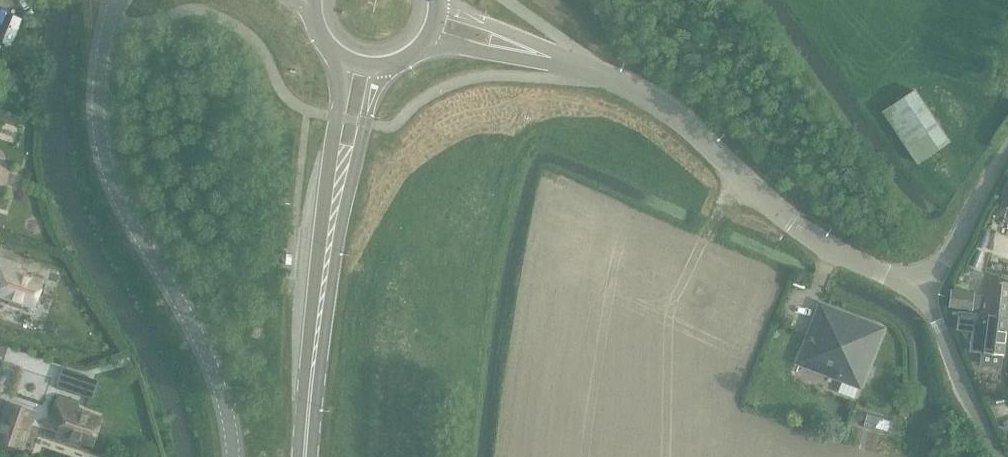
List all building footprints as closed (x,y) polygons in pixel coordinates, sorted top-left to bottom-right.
[(915,90),(883,112),(917,163),(949,141),(915,90)] [(2,282),(0,289),(0,295),(11,299),(9,304),(21,308),(22,302),(35,307),(44,282),(18,273),(21,266),(0,259),(0,281),(2,282)] [(949,306),(954,306),(958,307),(958,310),(1007,317),(1007,314),(1007,282),(984,279),(982,297),(955,294),(950,293),(949,306)] [(821,306),(799,362),(843,379),(838,392),(854,398),(881,329),(821,306)] [(958,310),(956,326),(972,328),(969,351),(981,352),(980,364),(1000,367),(1001,355),(1003,355),(1007,317),(958,310)] [(58,396),(51,417),(61,420),(56,432),(69,436),(67,442),(79,446),(81,440),(94,445),(102,420),(77,411),(79,403),(58,396)] [(902,400),(899,415),(907,417),(910,402),(902,400)] [(0,430),(0,441),(22,448),(34,411),(9,403),(0,430)] [(865,423),(892,429),(895,418),(868,411),(865,423)]
